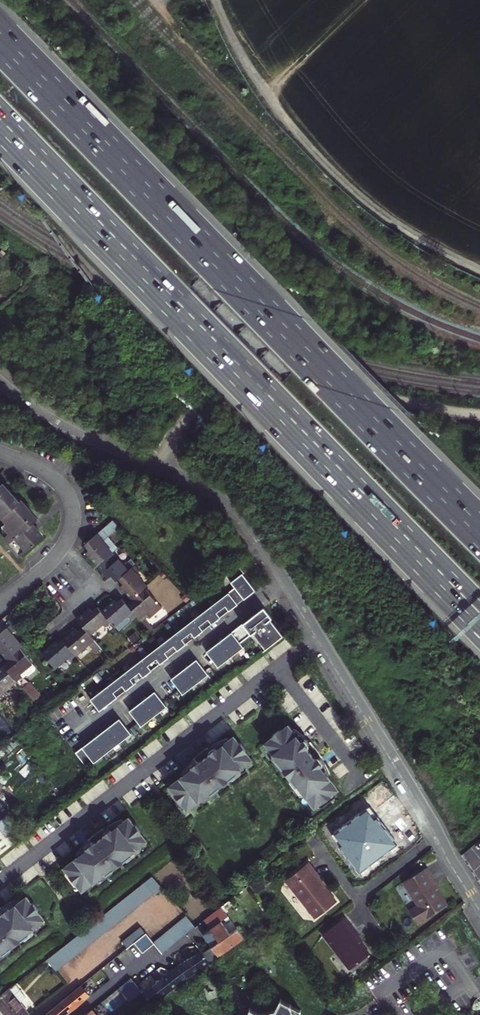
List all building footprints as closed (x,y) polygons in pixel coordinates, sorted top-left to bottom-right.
[(21,555),(44,536),(32,523),(37,519),(34,515),(20,500),(18,502),(8,491),(2,484),(0,485),(0,516),(2,514),(8,521),(3,524),(10,532),(5,536),(21,555)] [(104,531),(89,544),(91,547),(92,549),(90,552),(100,564),(116,551),(122,546),(113,537),(123,527),(117,520),(104,531)] [(116,551),(100,564),(110,576),(113,575),(115,577),(118,580),(120,578),(122,576),(124,575),(133,567),(128,561),(125,563),(116,551)] [(251,562),(247,565),(253,573),(257,569),(251,562)] [(141,571),(136,564),(133,567),(124,575),(122,576),(120,578),(123,581),(126,585),(123,587),(133,598),(146,588),(149,586),(138,573),(141,571)] [(235,587),(90,699),(99,711),(256,590),(244,573),(245,572),(240,565),(226,575),(235,587)] [(136,602),(130,607),(137,615),(151,631),(154,629),(144,615),(145,615),(148,619),(162,609),(146,588),(133,598),(136,602)] [(115,600),(102,610),(112,623),(119,631),(137,615),(130,607),(124,600),(118,604),(115,600)] [(105,629),(112,623),(102,610),(99,607),(96,609),(93,611),(91,609),(78,619),(85,628),(91,635),(102,626),(105,629)] [(264,607),(231,633),(239,642),(251,633),(264,650),(283,635),(271,618),(272,617),(264,607)] [(8,657),(20,647),(23,645),(12,631),(15,629),(10,623),(0,632),(0,641),(2,643),(0,644),(0,648),(8,657)] [(77,630),(64,641),(77,655),(88,646),(95,654),(102,648),(91,635),(85,628),(83,629),(79,633),(77,630)] [(231,633),(207,652),(218,667),(243,647),(239,642),(231,633)] [(77,655),(64,641),(61,643),(59,645),(55,641),(42,651),(55,668),(68,658),(71,660),(77,655)] [(9,663),(5,665),(17,680),(22,676),(23,677),(25,676),(28,676),(36,670),(36,667),(20,647),(8,657),(11,661),(9,663)] [(196,660),(171,679),(183,694),(208,675),(196,660)] [(3,701),(8,697),(5,693),(18,682),(5,665),(0,668),(0,697),(3,701)] [(33,700),(41,694),(30,680),(22,686),(33,700)] [(154,692),(130,712),(141,726),(166,707),(154,692)] [(119,720),(76,753),(86,766),(92,761),(94,763),(131,735),(119,720)] [(310,746),(291,721),(266,740),(275,752),(287,767),(299,783),(316,806),(341,787),(329,771),(331,770),(325,762),(323,764),(315,753),(317,751),(312,744),(310,746)] [(188,804),(252,753),(233,728),(217,741),(216,739),(208,745),(210,747),(199,755),(198,753),(191,759),(192,761),(168,780),(188,804)] [(84,887),(148,835),(129,811),(113,824),(112,822),(105,827),(106,829),(96,838),(94,836),(87,842),(88,844),(64,863),(84,887)] [(14,843),(0,824),(0,853),(14,843)] [(316,872),(309,863),(286,881),(315,917),(335,902),(320,883),(323,881),(316,872)] [(417,921),(444,904),(433,886),(437,883),(427,867),(403,882),(417,905),(410,909),(417,921)] [(152,875),(46,959),(55,970),(154,891),(155,893),(162,887),(152,875)] [(258,894),(266,887),(258,877),(250,884),(256,891),(258,894)] [(46,917),(27,892),(12,905),(10,903),(3,909),(4,911),(0,914),(0,954),(46,917)] [(228,916),(220,907),(203,920),(210,929),(219,941),(210,947),(217,957),(244,938),(236,928),(230,934),(221,921),(228,916)] [(165,949),(195,927),(186,916),(158,939),(152,944),(160,953),(165,949)] [(322,934),(350,969),(367,956),(349,934),(352,932),(342,919),(322,934)] [(139,937),(144,933),(138,926),(120,941),(125,948),(132,942),(134,941),(139,937)] [(219,941),(210,929),(201,935),(210,947),(219,941)] [(132,942),(140,952),(152,943),(144,933),(139,937),(134,941),(132,942)] [(152,1006),(184,980),(217,957),(210,947),(202,953),(200,951),(186,959),(186,958),(179,964),(171,971),(163,978),(162,977),(155,983),(155,984),(143,994),(152,1006)] [(130,978),(116,988),(128,1003),(141,992),(130,978)] [(16,983),(10,988),(21,1001),(26,996),(16,983)] [(89,996),(80,985),(43,1014),(65,1014),(89,996)] [(23,1003),(21,1001),(10,988),(0,996),(0,1011),(4,1014),(8,1014),(23,1003)] [(298,1008),(278,1000),(273,1008),(258,1013),(248,1007),(244,1014),(295,1014),(298,1008)] [(8,1014),(27,1014),(30,1013),(23,1003),(8,1014)]
